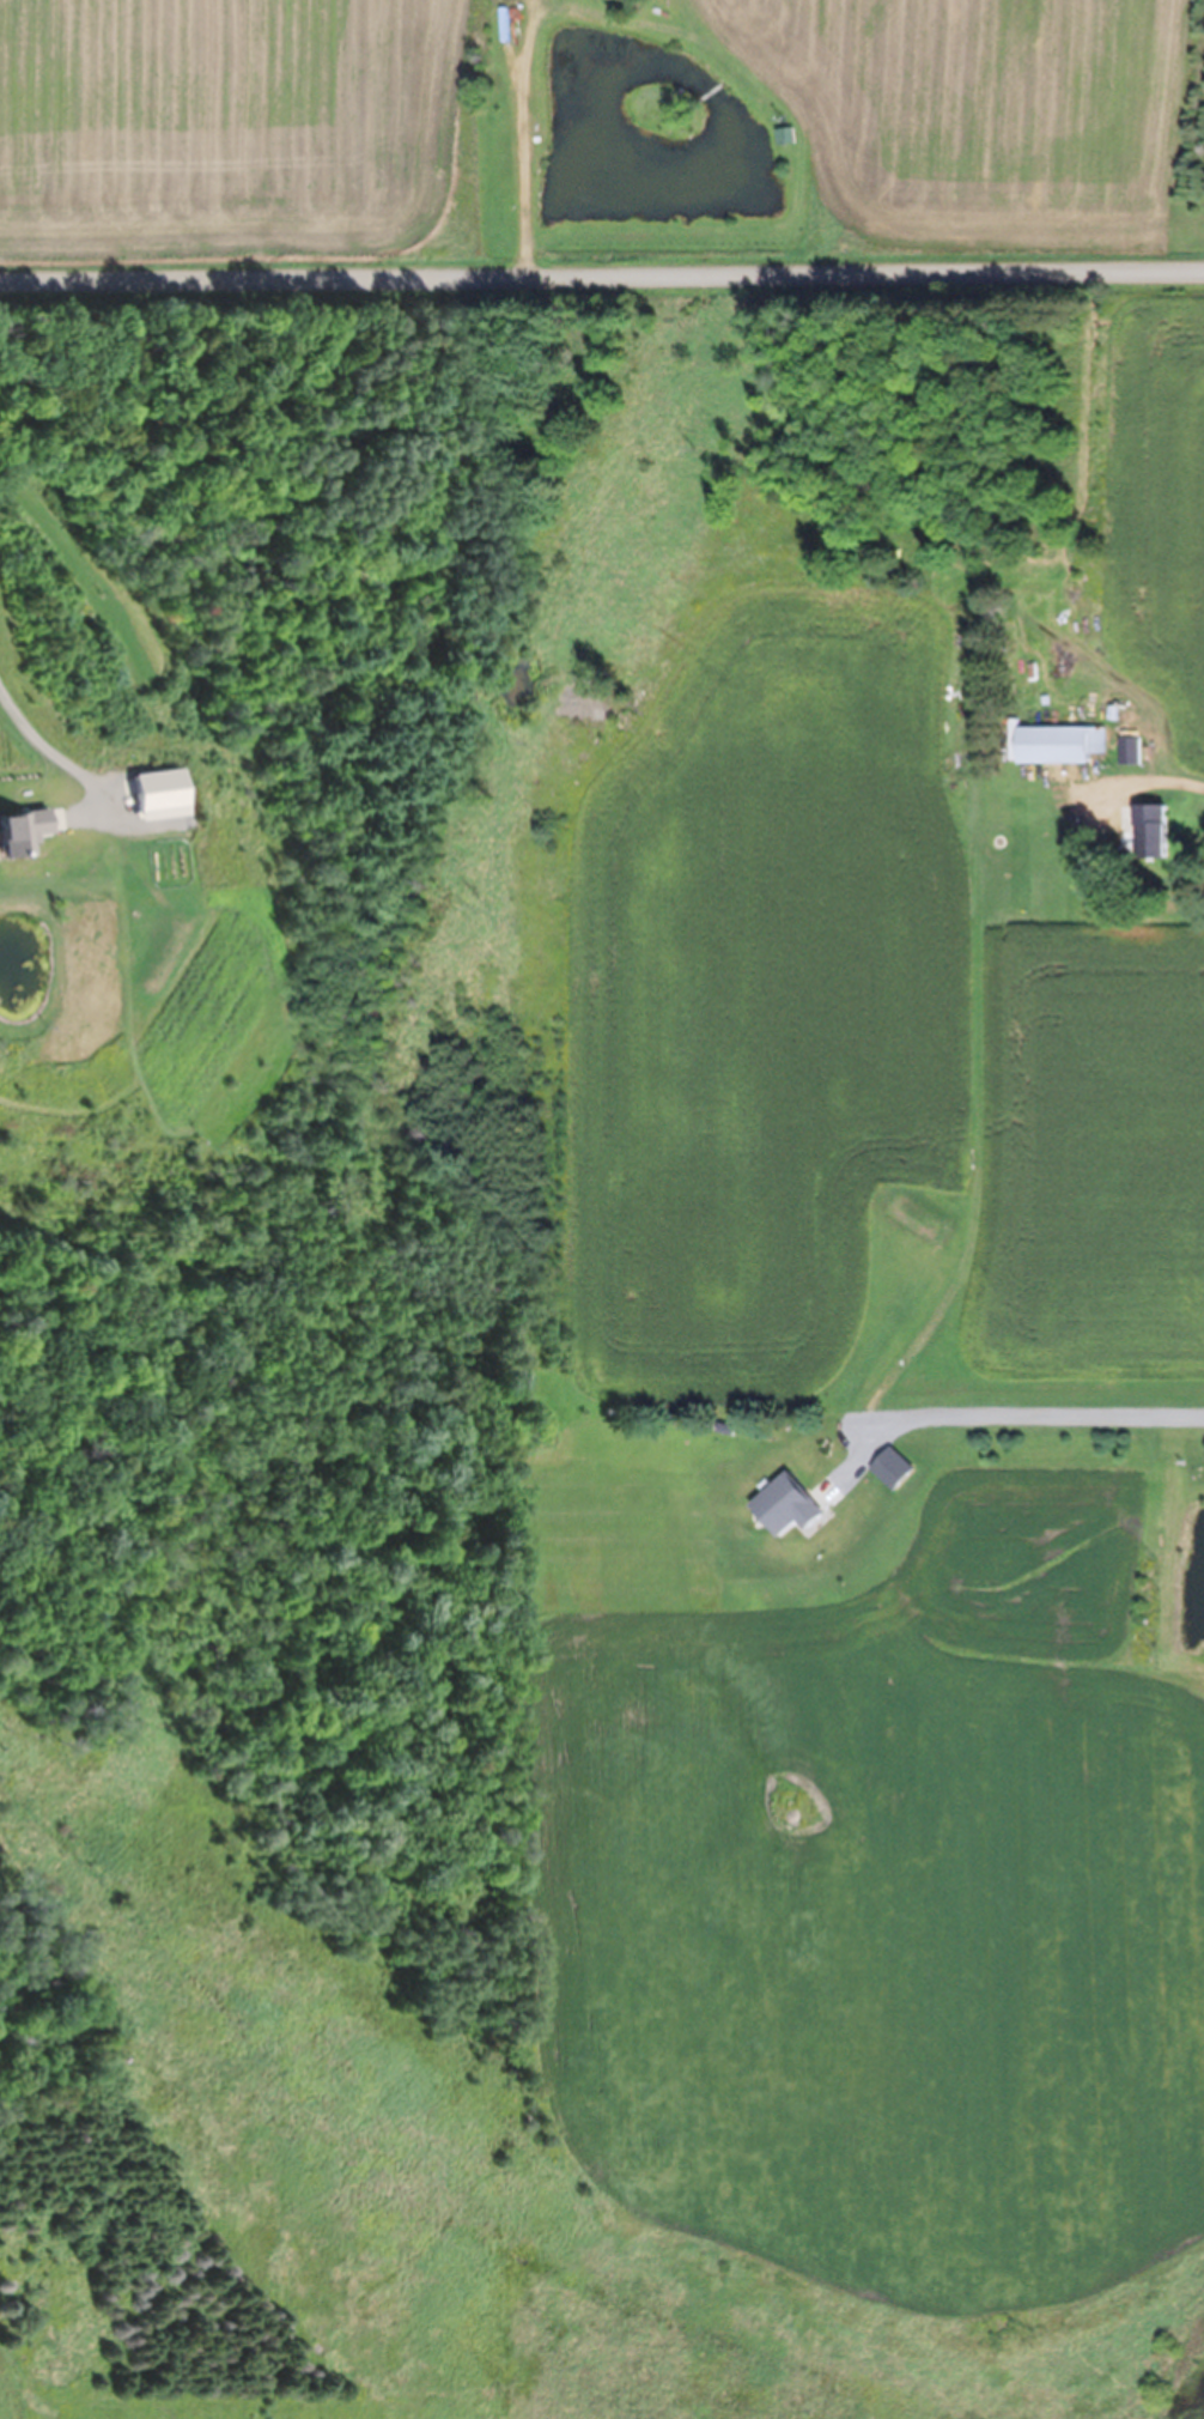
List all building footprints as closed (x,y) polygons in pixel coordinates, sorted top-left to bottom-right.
[(1087,763),(1087,753),(1105,753),(1105,727),(1013,726),(1013,763),(1087,763)] [(1142,764),(1142,736),(1120,736),(1120,764),(1142,764)] [(1126,847),(1154,847),(1154,804),(1126,804),(1126,847)] [(801,1529),(820,1511),(783,1472),(745,1508),(773,1538),(792,1520),(801,1529)]
